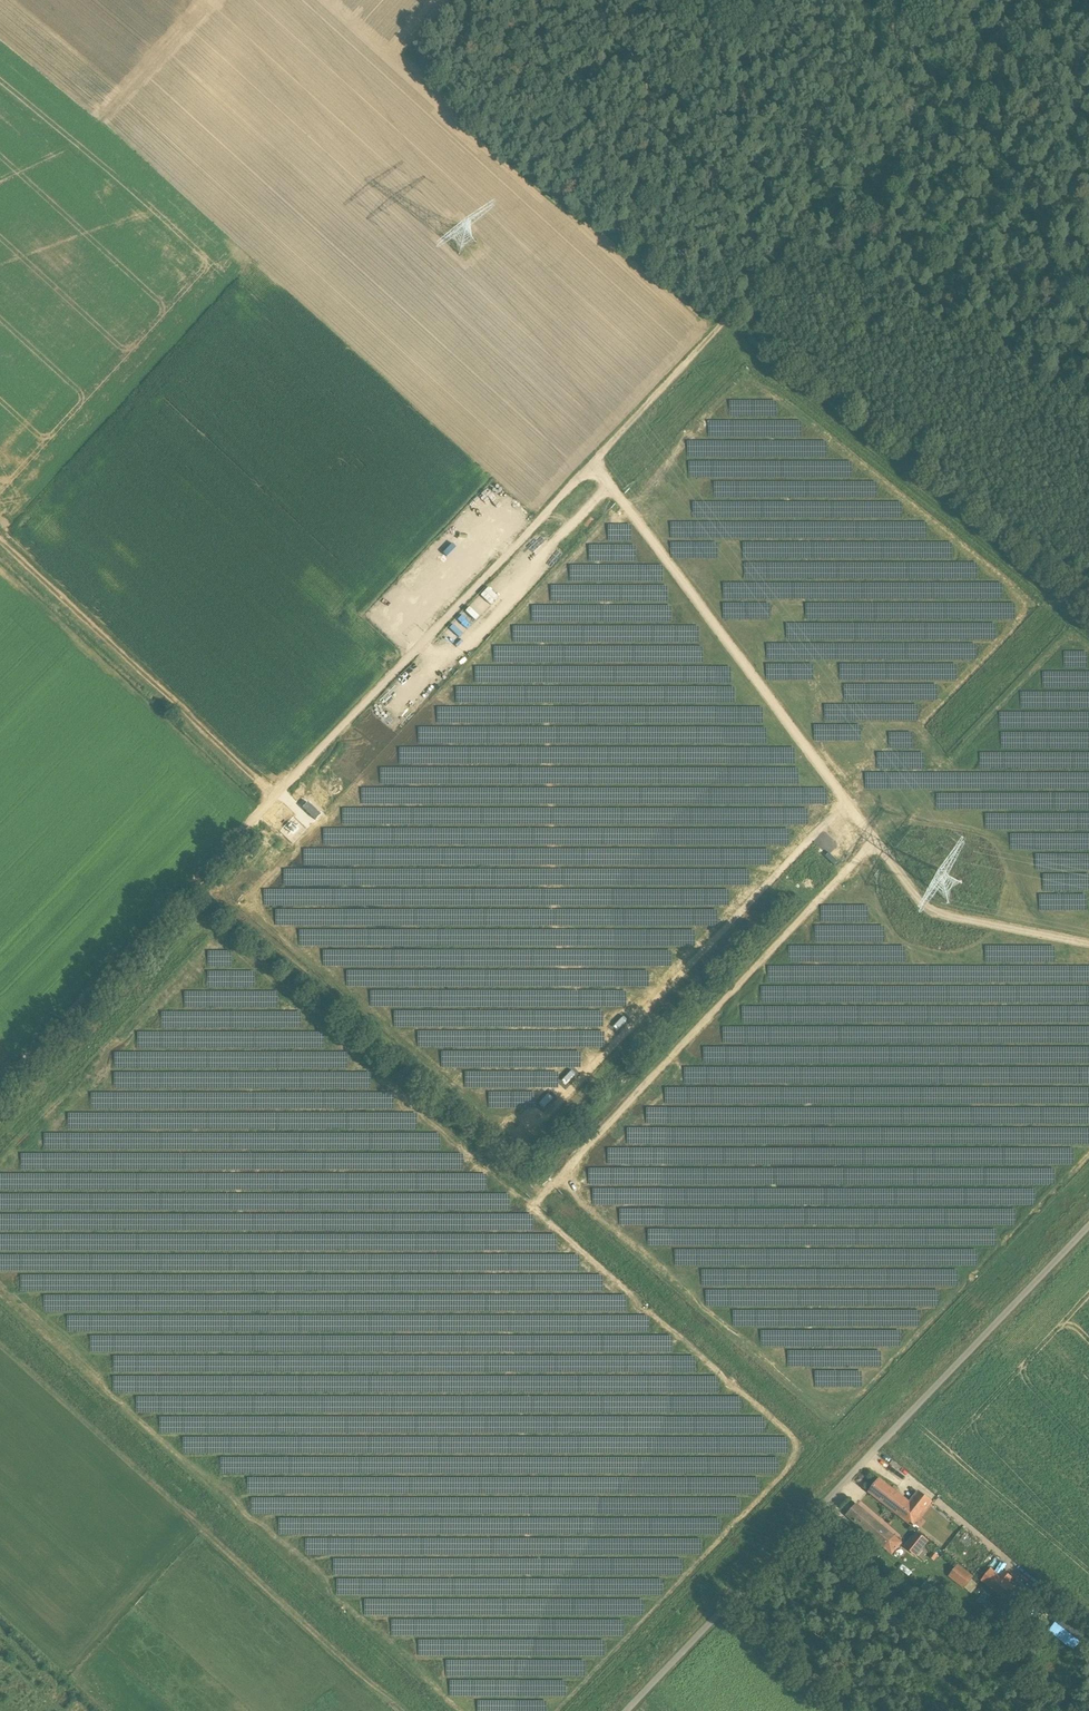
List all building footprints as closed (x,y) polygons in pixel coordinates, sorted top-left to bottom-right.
[(918,1492),(910,1503),(880,1480),(870,1493),(913,1527),(931,1502),(918,1492)] [(886,1548),(893,1554),(903,1543),(858,1505),(848,1516),(886,1548)] [(929,1541),(917,1531),(905,1547),(917,1557),(929,1541)] [(966,1587),(975,1577),(958,1564),(950,1575),(949,1577),(965,1589),(966,1587)] [(990,1569),(980,1581),(1005,1601),(1014,1588),(1009,1584),(1013,1579),(1003,1571),(999,1576),(990,1569)] [(1060,1616),(1049,1630),(1075,1649),(1085,1634),(1060,1616)]
